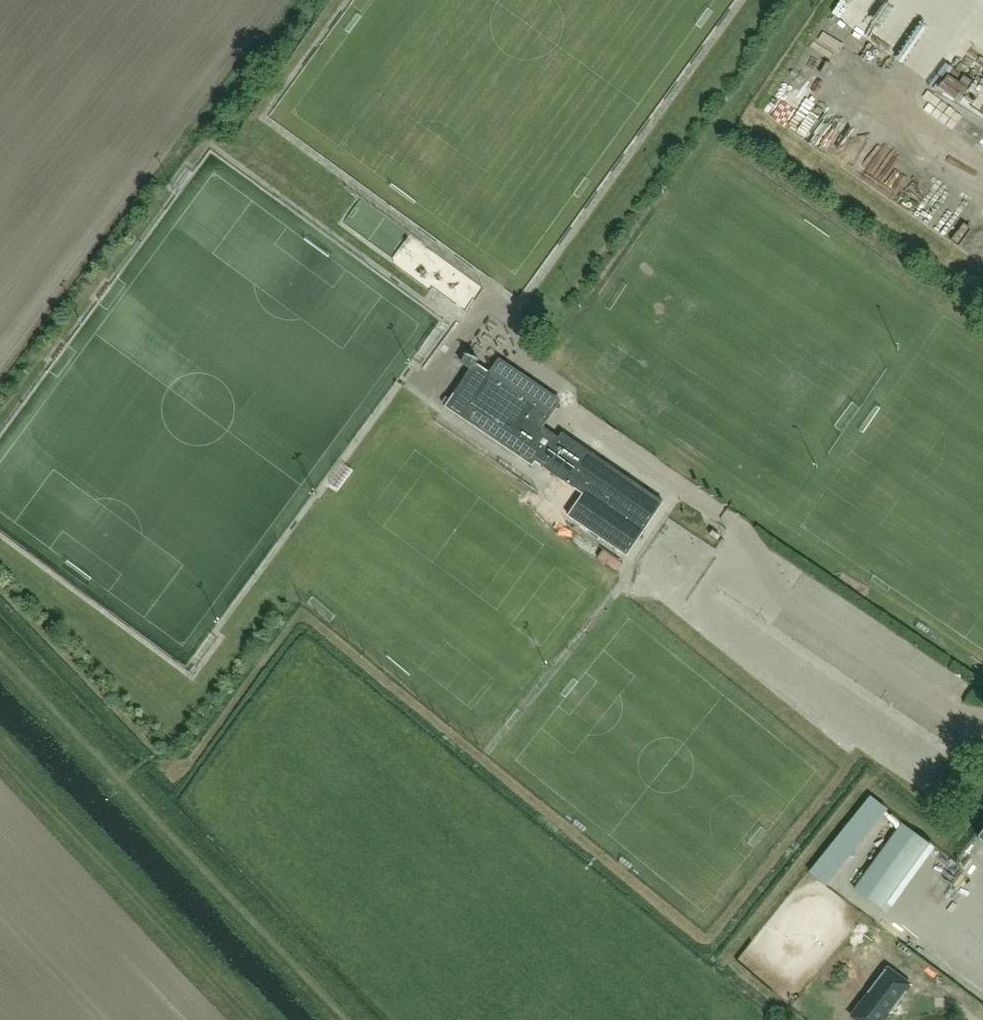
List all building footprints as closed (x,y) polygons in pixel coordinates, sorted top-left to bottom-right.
[(471,371),(454,395),(452,398),(448,405),(446,407),(533,467),(536,462),(583,494),(568,516),(627,557),(641,536),(663,504),(562,435),(559,440),(555,436),(543,428),(557,408),(555,399),(506,365),(496,366),(491,374),(477,364),(479,361),(469,355),(462,364),(471,371)] [(943,932),(982,865),(982,860),(964,849),(922,919),(943,932)] [(876,1019),(889,1019),(922,981),(903,965),(864,1010),(876,1019)]
